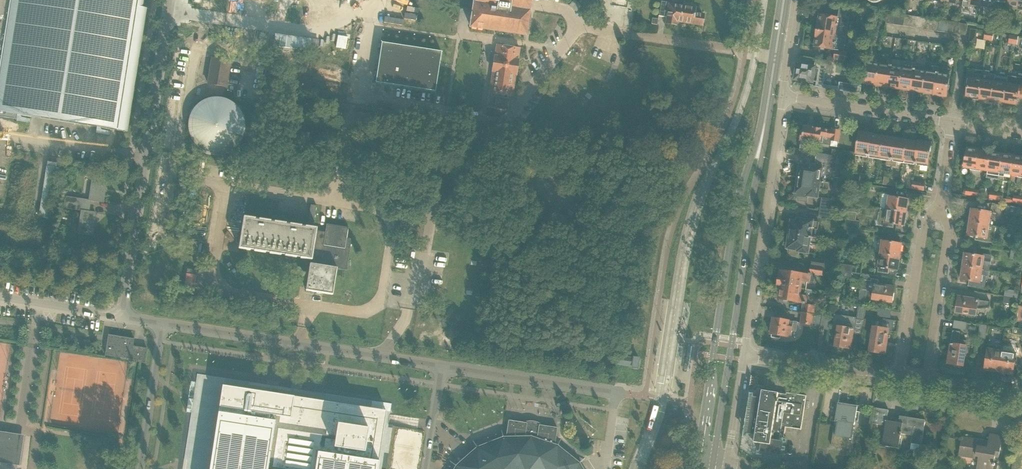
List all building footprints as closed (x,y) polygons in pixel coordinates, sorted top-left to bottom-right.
[(16,119),(17,115),(125,132),(144,8),(133,6),(134,0),(0,0),(0,117),(16,119)] [(526,35),(531,0),(474,0),(470,27),(526,35)] [(981,4),(993,5),(993,7),(999,8),(999,6),(1000,1),(1000,0),(982,0),(981,4)] [(999,8),(1005,9),(1005,7),(1017,9),(1019,0),(1000,0),(1000,1),(999,6),(999,8)] [(676,21),(680,22),(682,7),(669,5),(668,2),(661,1),(658,16),(667,17),(666,23),(675,24),(676,21)] [(682,7),(680,22),(701,25),(703,15),(694,14),(694,8),(682,7)] [(817,16),(816,21),(818,21),(817,30),(835,33),(846,35),(849,19),(849,17),(846,17),(847,8),(839,7),(838,18),(829,16),(819,15),(819,16),(817,16)] [(876,11),(863,9),(862,16),(875,18),(876,11)] [(896,13),(887,12),(886,24),(895,25),(896,13)] [(896,13),(895,25),(903,26),(905,15),(896,13)] [(914,16),(905,15),(903,26),(912,28),(914,16)] [(923,17),(914,16),(912,28),(921,29),(923,17)] [(932,19),(923,17),(921,29),(930,30),(932,19)] [(941,20),(932,19),(930,30),(939,32),(941,20)] [(950,21),(941,20),(939,32),(948,33),(950,21)] [(959,23),(950,21),(948,33),(957,34),(959,23)] [(968,24),(959,23),(957,34),(966,36),(968,24)] [(971,29),(969,41),(975,42),(975,40),(977,30),(971,29)] [(813,40),(813,45),(814,45),(814,47),(835,50),(834,58),(844,60),(845,60),(846,52),(844,52),(846,35),(835,33),(817,30),(815,40),(813,40)] [(381,42),(375,82),(435,91),(441,51),(381,42)] [(496,45),(487,107),(507,110),(508,99),(504,98),(504,94),(512,96),(519,49),(496,45)] [(875,85),(876,85),(879,65),(872,64),(873,57),(868,56),(864,84),(869,84),(869,85),(875,86),(875,85)] [(208,84),(223,86),(227,60),(212,58),(208,84)] [(883,86),(888,87),(892,60),(887,59),(886,66),(879,65),(876,85),(878,86),(877,87),(883,87),(883,86)] [(892,60),(888,87),(893,88),(893,89),(898,90),(898,89),(899,89),(903,68),(904,61),(892,59),(892,60)] [(794,77),(795,78),(796,78),(796,79),(812,82),(812,81),(816,82),(816,86),(805,85),(863,94),(863,93),(861,93),(862,85),(839,82),(839,87),(824,85),(827,62),(815,60),(814,68),(798,65),(797,72),(795,72),(794,77)] [(903,68),(899,89),(901,89),(901,90),(906,91),(906,90),(911,91),(915,63),(916,62),(904,61),(903,68)] [(915,63),(911,91),(916,91),(916,92),(922,93),(922,92),(923,92),(926,72),(927,68),(920,67),(920,64),(915,63)] [(934,95),(935,95),(939,67),(934,66),(933,73),(926,72),(923,92),(924,93),(924,94),(929,94),(930,94),(934,94),(934,95)] [(939,67),(935,95),(946,97),(947,94),(948,89),(947,89),(948,87),(949,76),(950,69),(943,68),(943,67),(939,67)] [(967,68),(964,85),(968,86),(966,97),(972,98),(972,99),(978,100),(978,99),(982,75),(983,71),(967,68)] [(979,99),(991,101),(995,75),(989,74),(989,72),(983,71),(982,75),(978,99),(979,99)] [(991,101),(1003,102),(1006,84),(1007,77),(995,75),(991,101)] [(1003,102),(1016,104),(1017,97),(1021,97),(1021,79),(1007,77),(1006,84),(1003,102)] [(191,119),(191,121),(191,124),(191,126),(191,128),(191,130),(192,132),(192,135),(193,137),(194,139),(196,140),(197,142),(199,144),(200,145),(202,147),(204,148),(206,149),(208,150),(210,150),(213,151),(215,151),(217,151),(219,151),(222,150),(224,150),(226,149),(228,148),(230,147),(232,146),(234,144),(235,143),(237,141),(238,139),(239,137),(240,135),(241,133),(242,131),(242,129),(242,127),(242,124),(242,122),(242,120),(241,118),(240,116),(240,114),(239,112),(237,110),(236,108),(234,106),(233,105),(231,104),(229,102),(227,101),(225,101),(223,100),(220,99),(218,99),(216,99),(214,99),(211,100),(209,100),(207,101),(205,102),(203,103),(201,104),(199,106),(198,107),(196,109),(195,111),(194,113),(193,115),(192,117),(191,119)] [(800,134),(799,138),(800,139),(800,140),(800,142),(821,145),(821,143),(830,145),(830,146),(837,147),(838,143),(839,140),(840,130),(833,129),(832,131),(813,128),(813,126),(807,126),(807,127),(804,126),(803,132),(802,131),(801,133),(800,134)] [(858,142),(856,154),(863,155),(862,162),(864,162),(867,163),(872,134),(860,132),(858,142)] [(872,134),(867,163),(869,163),(872,163),(873,156),(880,157),(883,137),(882,137),(882,136),(877,135),(877,136),(872,135),(872,134)] [(883,137),(880,157),(887,158),(886,166),(889,166),(891,166),(895,139),(890,138),(890,137),(885,136),(885,137),(883,137)] [(895,139),(891,166),(893,167),(896,167),(897,160),(904,161),(907,141),(906,140),(906,139),(901,139),(900,140),(895,139)] [(907,141),(904,161),(911,162),(910,169),(913,170),(915,170),(919,142),(919,141),(919,142),(914,142),(914,141),(909,140),(909,141),(907,141)] [(919,142),(915,170),(917,170),(919,170),(920,163),(928,165),(930,152),(931,152),(932,147),(931,146),(931,143),(919,142)] [(969,175),(975,176),(978,150),(967,149),(965,158),(964,158),(962,167),(971,168),(969,175)] [(980,171),(987,172),(990,154),(989,153),(988,152),(984,151),(983,153),(979,152),(979,150),(978,150),(975,176),(980,177),(980,171)] [(991,154),(990,154),(987,172),(986,178),(998,180),(1002,156),(997,155),(996,153),(992,153),(991,154)] [(798,177),(798,178),(820,182),(821,182),(822,173),(827,173),(828,170),(832,170),(832,168),(835,168),(837,156),(826,154),(824,166),(803,163),(803,165),(800,165),(799,171),(798,170),(797,177),(798,177)] [(1004,175),(1011,176),(1014,157),(1013,157),(1012,156),(1008,155),(1007,156),(1002,156),(998,180),(1003,180),(1004,175)] [(1021,183),(1021,159),(1021,158),(1020,157),(1016,156),(1015,157),(1014,157),(1011,176),(1018,177),(1017,183),(1021,183)] [(46,166),(39,214),(51,216),(59,168),(46,166)] [(89,199),(103,202),(103,201),(105,188),(107,180),(101,179),(92,177),(91,185),(92,185),(90,199),(89,199)] [(796,185),(794,192),(796,192),(796,193),(798,194),(798,197),(797,201),(807,202),(808,196),(818,198),(819,188),(829,190),(830,183),(821,182),(820,182),(798,178),(797,185),(796,185)] [(913,181),(912,189),(924,191),(925,183),(913,181)] [(881,208),(885,209),(906,212),(908,199),(889,196),(889,195),(883,194),(881,208)] [(64,208),(76,210),(78,198),(66,196),(64,208)] [(821,198),(820,210),(830,212),(832,199),(821,198)] [(307,224),(316,225),(319,204),(310,203),(307,224)] [(1005,214),(1021,216),(1021,208),(1006,206),(1005,214)] [(879,212),(877,222),(878,223),(878,226),(893,228),(894,224),(904,225),(906,212),(891,210),(885,209),(881,208),(880,212),(879,212)] [(972,209),(970,223),(991,226),(992,220),(989,219),(991,212),(972,209)] [(79,225),(78,233),(92,235),(93,227),(95,213),(88,212),(81,210),(81,211),(79,225)] [(833,212),(830,212),(820,210),(819,217),(832,219),(833,212)] [(239,247),(285,254),(311,258),(306,289),(332,293),(336,268),(346,269),(345,270),(346,270),(351,238),(346,237),(347,228),(327,224),(326,230),(244,217),(239,247)] [(792,221),(790,233),(810,236),(812,229),(817,230),(817,229),(818,227),(818,222),(808,220),(798,219),(797,222),(792,221)] [(970,223),(968,236),(976,237),(975,241),(993,244),(996,227),(991,226),(970,223)] [(846,226),(844,232),(858,234),(859,228),(846,226)] [(787,240),(786,246),(788,247),(787,248),(789,248),(787,256),(799,257),(799,252),(808,253),(809,243),(817,244),(818,243),(818,240),(818,238),(810,237),(810,236),(790,233),(789,241),(787,240)] [(879,247),(878,253),(900,257),(901,243),(882,241),(881,248),(879,247)] [(1011,252),(1010,259),(1021,261),(1021,254),(1011,252)] [(900,257),(878,253),(877,259),(879,260),(877,272),(888,273),(889,268),(898,270),(900,257)] [(963,265),(963,266),(989,270),(992,255),(984,254),(983,256),(975,255),(965,253),(963,265)] [(812,258),(811,265),(823,267),(824,267),(825,260),(812,258)] [(780,271),(778,285),(806,289),(807,281),(814,282),(815,276),(821,277),(823,267),(811,265),(810,274),(809,274),(809,275),(780,271)] [(963,266),(961,280),(969,281),(968,286),(982,288),(983,283),(980,283),(981,276),(986,277),(988,277),(989,270),(963,266)] [(193,295),(197,270),(187,269),(183,294),(193,295)] [(843,270),(842,278),(851,280),(852,272),(843,270)] [(867,290),(865,299),(873,301),(873,299),(893,302),(895,287),(878,284),(879,279),(872,278),(871,280),(863,279),(861,289),(867,290)] [(804,303),(802,312),(814,314),(816,304),(811,303),(813,290),(806,289),(778,285),(776,298),(804,303)] [(1006,290),(1005,296),(1018,298),(1019,292),(1006,290)] [(1018,298),(1005,296),(1004,303),(1017,305),(1018,298)] [(958,297),(956,312),(966,313),(976,315),(977,309),(989,308),(990,302),(983,301),(968,298),(958,297)] [(859,306),(857,318),(864,319),(866,307),(859,306)] [(877,316),(890,318),(891,311),(878,309),(877,316)] [(814,316),(814,314),(802,312),(801,322),(813,324),(822,325),(823,317),(814,316)] [(850,348),(855,318),(835,315),(833,326),(838,326),(835,346),(850,348)] [(771,325),(770,331),(771,332),(771,334),(781,336),(791,337),(792,330),(794,331),(795,331),(797,322),(794,321),(773,318),(772,324),(771,325)] [(954,320),(953,328),(966,330),(967,322),(954,320)] [(870,351),(885,354),(889,323),(882,322),(881,328),(874,326),(870,351)] [(978,337),(984,339),(986,326),(980,325),(978,337)] [(1013,335),(1021,336),(1021,329),(1014,328),(1013,334),(1013,335)] [(948,363),(963,366),(964,356),(966,341),(959,340),(961,332),(953,331),(948,363)] [(136,360),(136,361),(145,362),(144,362),(146,348),(137,347),(133,347),(134,339),(108,334),(105,355),(136,360)] [(989,345),(985,369),(999,372),(1002,352),(1003,347),(989,345)] [(1002,352),(999,372),(1012,374),(1016,354),(1015,354),(1016,349),(1010,348),(1009,353),(1002,352)] [(633,358),(625,356),(618,355),(616,364),(632,366),(633,358)] [(191,413),(196,382),(190,381),(186,412),(191,413)] [(386,420),(387,411),(222,386),(209,468),(378,468),(386,420)] [(758,423),(755,445),(766,446),(764,455),(802,460),(805,440),(803,440),(809,398),(799,397),(799,399),(785,397),(786,392),(761,389),(758,413),(763,413),(761,424),(758,423)] [(831,445),(831,446),(843,447),(844,441),(852,442),(854,427),(853,427),(854,424),(855,424),(856,416),(857,406),(838,403),(836,413),(835,421),(837,422),(837,425),(834,425),(831,445)] [(925,420),(908,418),(900,416),(899,419),(887,417),(888,410),(875,408),(872,424),(885,426),(882,446),(898,448),(900,436),(901,436),(902,434),(912,436),(911,443),(921,445),(925,420)] [(71,426),(71,417),(53,417),(53,425),(71,426)] [(579,463),(585,458),(584,457),(578,463),(557,446),(561,439),(560,438),(556,446),(554,445),(557,427),(539,424),(538,425),(527,423),(508,420),(505,438),(503,438),(502,429),(501,429),(502,438),(477,447),(473,440),(472,441),(476,448),(456,465),(450,460),(449,461),(456,466),(454,468),(582,468),(579,463)] [(393,462),(406,464),(406,468),(418,468),(422,430),(397,428),(393,462)] [(0,431),(0,459),(15,461),(18,442),(10,441),(11,433),(0,431)] [(958,455),(979,459),(977,468),(997,468),(997,466),(1011,468),(1013,460),(999,458),(999,455),(1000,447),(1002,437),(989,435),(988,444),(978,442),(978,440),(962,437),(960,447),(958,455)]
